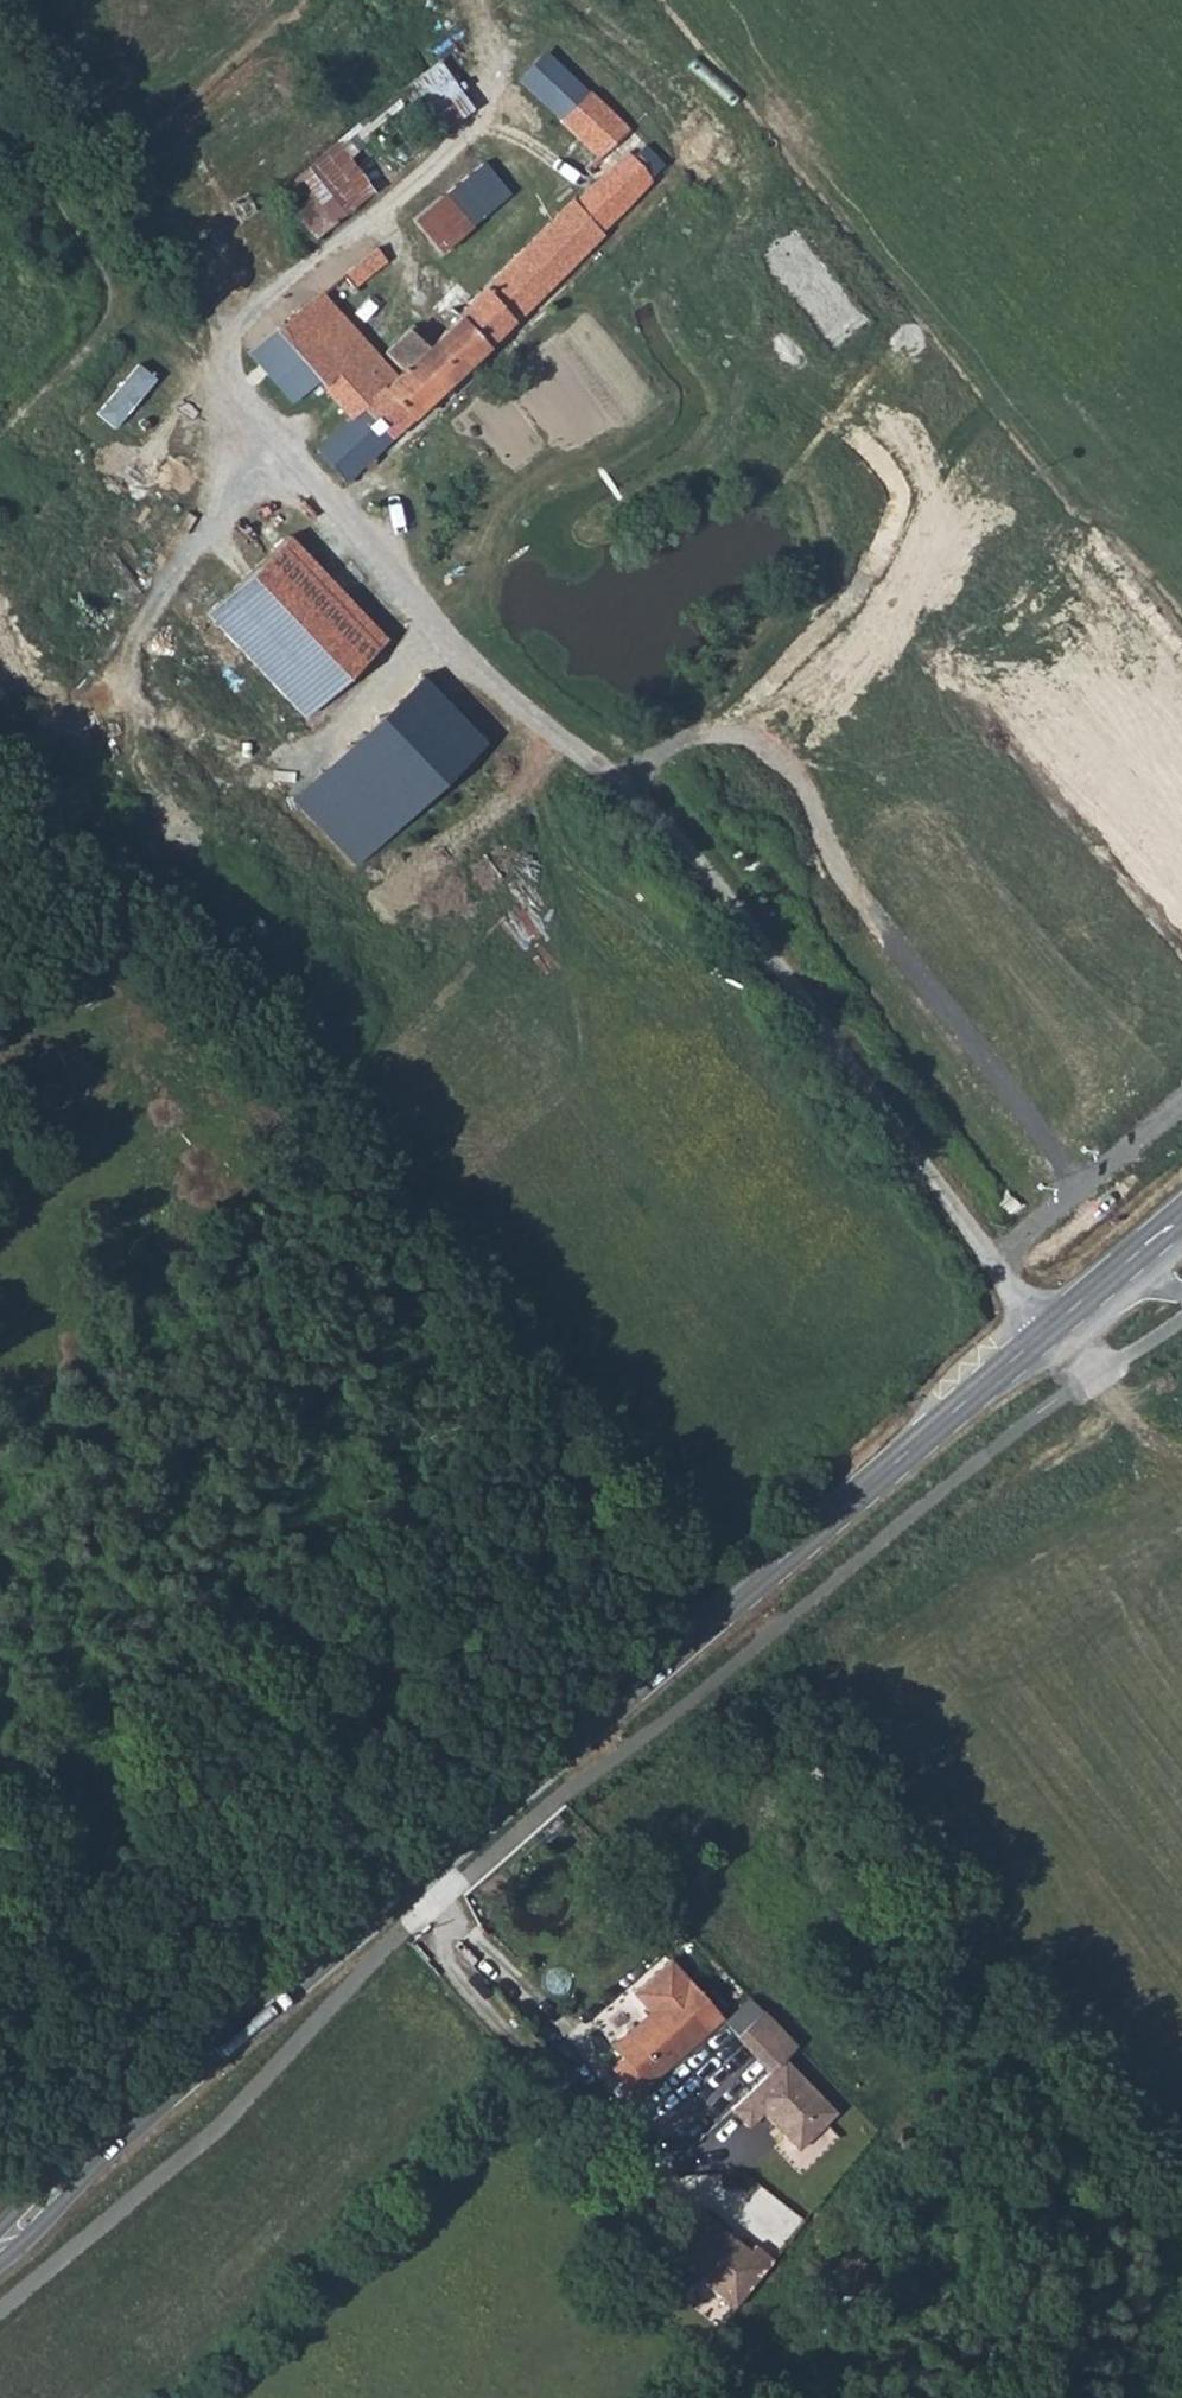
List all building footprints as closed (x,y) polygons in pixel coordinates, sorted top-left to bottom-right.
[(318,240),(478,104),(438,57),(278,194),(318,240)] [(561,114),(591,88),(560,57),(531,86),(561,114)] [(365,402),(394,433),(607,225),(667,162),(591,88),(561,114),(600,154),(586,167),(597,178),(575,198),(572,196),(473,292),(460,279),(433,305),(449,322),(426,343),(407,324),(384,345),(402,367),(394,373),(335,305),(359,289),(355,281),(387,259),(378,246),(250,351),(276,378),(301,359),(318,379),(350,415),(365,402)] [(444,192),(412,218),(439,251),(470,227),(444,192)] [(293,399),(318,379),(301,359),(276,378),(293,399)] [(320,444),(347,474),(394,433),(365,402),(350,415),(320,444)] [(204,615),(302,718),(384,640),(287,538),(204,615)] [(413,688),(293,802),(334,845),(455,731),(413,688)] [(614,2067),(637,2093),(722,2017),(672,1961),(634,1994),(650,2011),(612,2044),(625,2058),(614,2067)] [(762,2010),(736,2035),(769,2071),(782,2058),(796,2046),(762,2010)] [(834,2113),(782,2058),(769,2071),(729,2109),(746,2127),(761,2112),(796,2149),(834,2113)] [(700,2212),(667,2254),(734,2308),(772,2260),(754,2245),(749,2251),(700,2212)]
